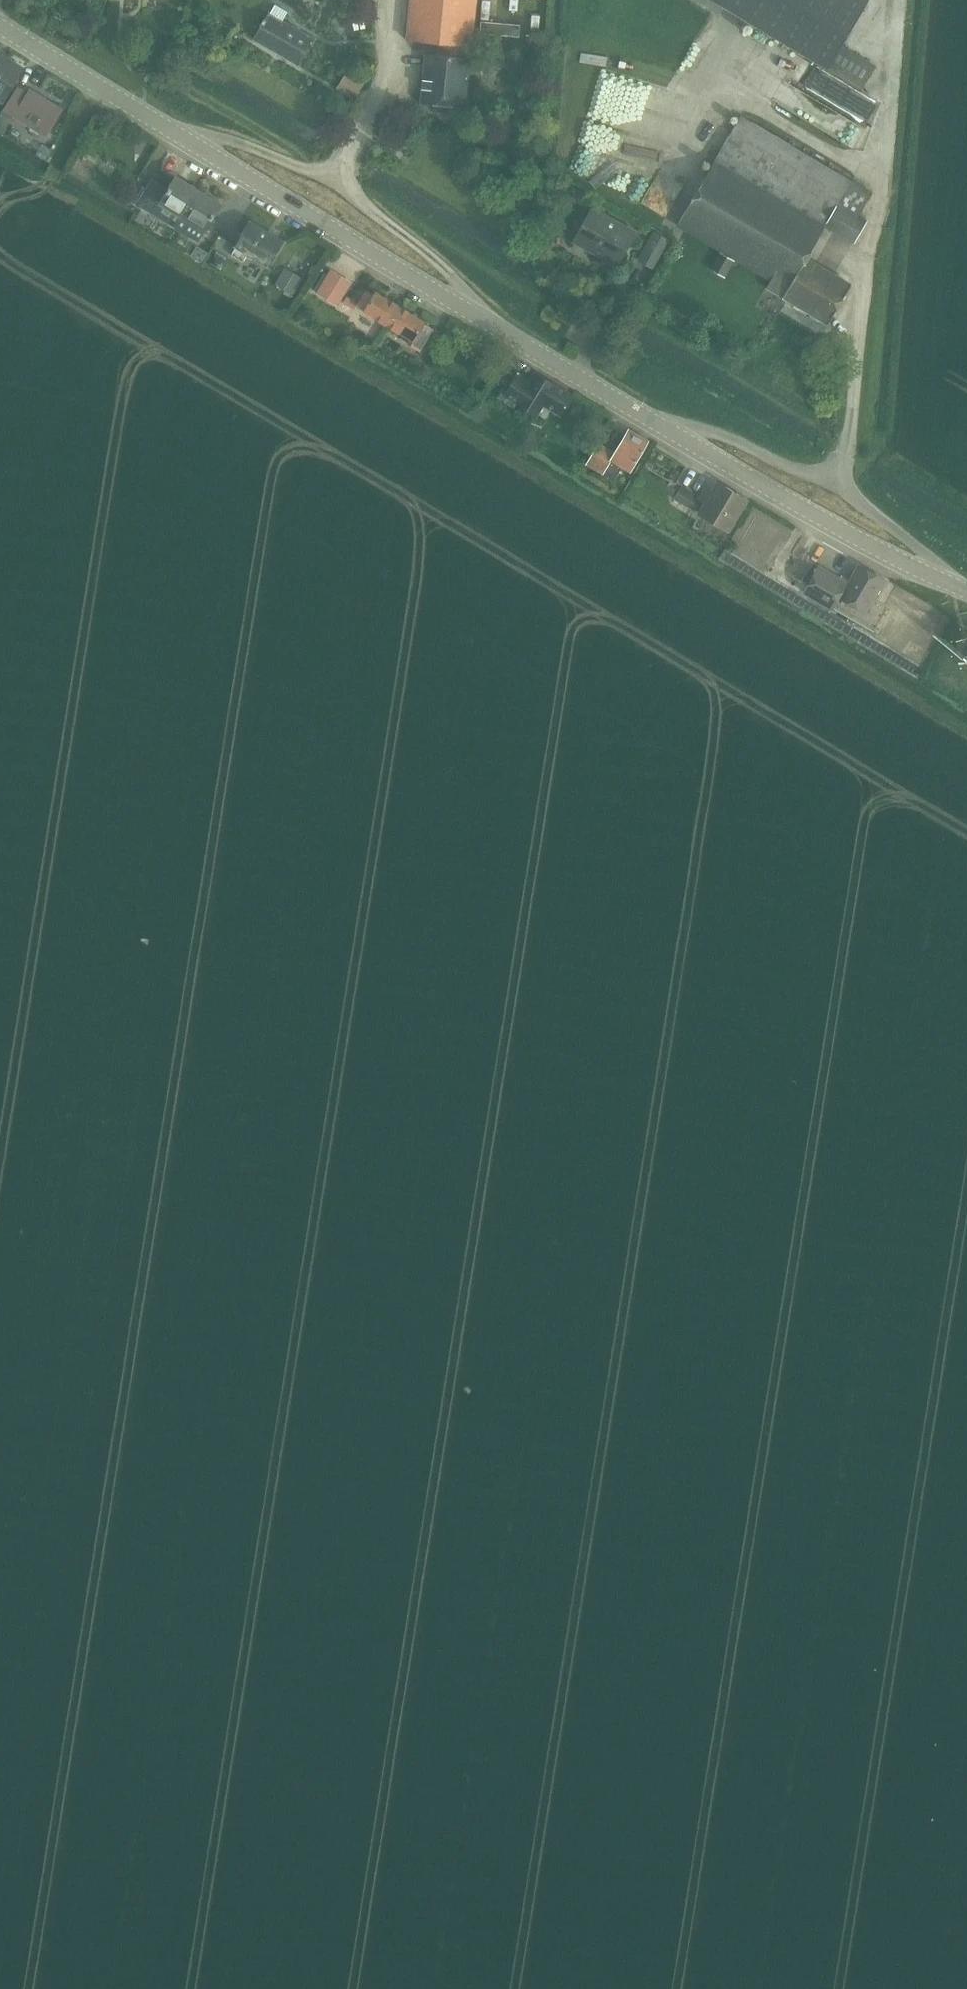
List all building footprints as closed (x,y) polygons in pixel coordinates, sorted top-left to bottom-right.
[(439,41),(438,54),(426,53),(421,102),(465,107),(470,57),(471,44),(472,45),(473,33),(514,37),(515,25),(475,21),(477,0),(411,0),(407,38),(439,41)] [(827,67),(842,43),(868,0),(710,0),(827,67)] [(364,11),(351,14),(354,30),(367,27),(364,11)] [(297,64),(313,37),(269,12),(254,40),(297,64)] [(842,43),(827,67),(862,88),(876,64),(842,43)] [(4,103),(21,75),(25,69),(23,68),(9,59),(8,62),(0,58),(0,101),(4,103)] [(346,72),(336,88),(354,100),(364,84),(346,72)] [(8,102),(2,113),(10,118),(12,114),(47,135),(51,128),(63,108),(30,89),(29,91),(18,85),(8,102)] [(772,279),(767,288),(826,322),(850,281),(806,256),(824,224),(854,241),(867,220),(858,215),(872,190),(742,115),(678,225),(721,250),(711,268),(725,276),(735,258),(772,279)] [(152,177),(136,205),(175,229),(176,229),(184,217),(183,216),(199,189),(177,175),(169,188),(152,177)] [(176,229),(175,229),(194,240),(198,242),(205,230),(211,221),(222,202),(199,189),(183,216),(184,217),(176,229)] [(575,242),(617,265),(637,230),(595,206),(575,242)] [(233,251),(254,265),(255,263),(266,269),(284,240),(250,220),(240,237),(233,251)] [(652,267),(668,239),(655,231),(638,259),(652,267)] [(197,245),(191,256),(201,262),(207,251),(197,245)] [(285,266),(275,283),(293,293),(303,276),(285,266)] [(331,268),(318,288),(315,292),(338,306),(353,281),(331,268)] [(406,336),(405,339),(404,340),(420,349),(433,329),(423,323),(424,322),(376,293),(374,296),(366,291),(357,305),(365,309),(364,310),(406,336)] [(506,392),(504,396),(506,397),(518,403),(516,406),(517,406),(537,418),(539,414),(546,418),(551,409),(551,410),(560,415),(572,395),(573,393),(557,384),(537,372),(531,382),(517,373),(506,392)] [(602,476),(613,482),(621,466),(630,471),(647,438),(628,429),(617,452),(600,443),(588,466),(603,473),(602,476)] [(745,498),(720,483),(714,493),(708,490),(703,500),(702,501),(708,504),(702,514),(728,529),(745,498)] [(675,499),(689,507),(697,496),(682,487),(675,499)] [(865,613),(885,579),(860,564),(848,584),(818,566),(802,593),(832,610),(839,598),(865,613)]
